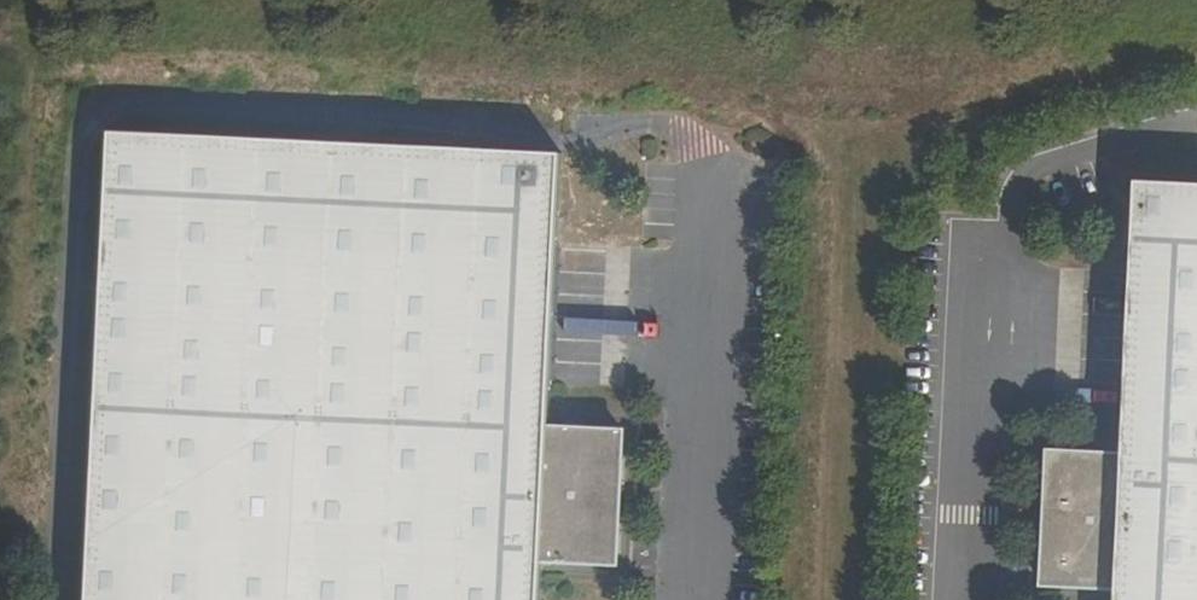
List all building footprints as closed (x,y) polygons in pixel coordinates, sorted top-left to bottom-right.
[(632,412),(558,409),(572,132),(120,112),(96,599),(548,599),(551,542),(625,546),(632,412)] [(1044,598),(1089,599),(1196,599),(1196,199),(1139,197),(1127,467),(1051,464),(1044,598)]
